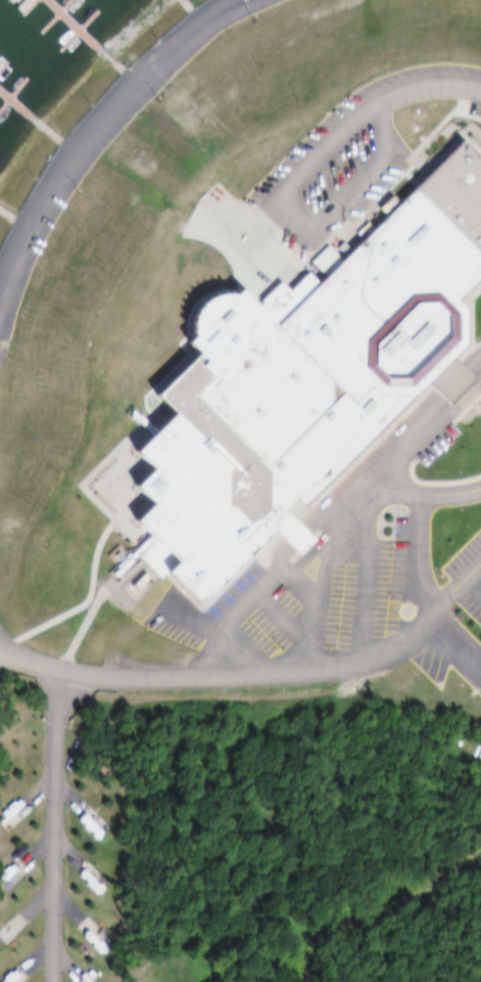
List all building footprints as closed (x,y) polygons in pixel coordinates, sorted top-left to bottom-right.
[(264,310),(223,269),(106,389),(125,407),(49,484),(188,621),(462,342),(461,297),(480,276),(480,168),(441,129),(264,310)]
